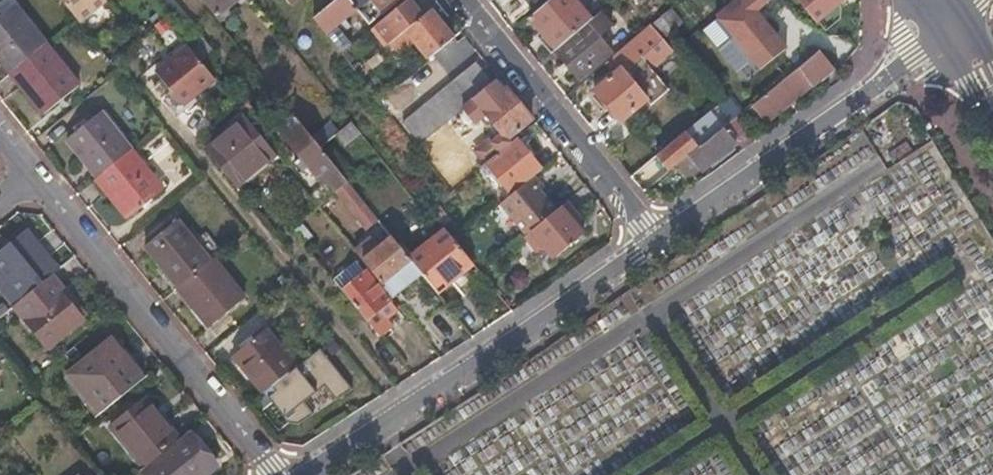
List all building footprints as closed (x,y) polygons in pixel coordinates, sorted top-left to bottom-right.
[(104,0),(60,0),(78,23),(105,1),(104,0)] [(214,18),(237,0),(200,0),(214,18)] [(317,14),(307,0),(297,0),(312,18),(317,14)] [(349,0),(334,0),(325,7),(344,30),(362,16),(355,8),(349,0)] [(355,8),(365,0),(349,0),(355,8)] [(381,13),(396,0),(371,0),(381,13)] [(427,58),(453,38),(429,8),(422,15),(410,0),(405,0),(373,26),(384,39),(385,38),(400,26),(412,41),(427,58)] [(535,11),(548,0),(526,0),(535,11)] [(576,0),(548,0),(535,11),(527,18),(555,50),(592,18),(576,0)] [(762,69),(788,47),(757,11),(770,0),(734,0),(716,15),(762,69)] [(827,28),(842,15),(841,6),(838,2),(840,0),(806,0),(804,1),(827,28)] [(9,73),(44,44),(11,5),(0,14),(0,63),(8,73),(9,73)] [(341,33),(344,30),(325,7),(322,10),(341,33)] [(654,22),(664,34),(681,20),(671,8),(654,22)] [(341,33),(322,10),(317,14),(312,18),(340,53),(351,45),(341,33)] [(554,51),(579,80),(612,51),(598,36),(611,25),(600,11),(592,18),(555,50),(554,51)] [(671,51),(648,25),(609,58),(618,68),(593,90),(596,94),(592,97),(605,112),(608,108),(620,122),(646,100),(650,105),(668,89),(651,68),(671,51)] [(400,26),(385,38),(398,53),(412,41),(400,26)] [(9,73),(43,115),(79,87),(44,44),(9,73)] [(154,73),(180,106),(213,80),(186,47),(154,73)] [(754,104),(768,121),(821,77),(824,81),(838,71),(821,49),(754,104)] [(461,107),(491,82),(475,62),(402,122),(418,141),(461,107)] [(491,82),(461,107),(462,108),(461,113),(467,120),(468,120),(482,108),(503,90),(494,79),(491,82)] [(741,85),(716,106),(723,116),(749,95),(741,85)] [(485,161),(509,142),(506,137),(515,129),(516,131),(518,129),(517,128),(530,117),(506,88),(503,90),(482,108),(468,120),(472,121),(473,122),(480,117),(484,113),(491,121),(500,132),(491,140),(484,141),(476,147),(476,152),(484,162),(485,161)] [(674,169),(712,138),(705,131),(723,116),(716,106),(652,159),(666,176),(674,169)] [(98,178),(131,151),(100,113),(67,140),(98,178)] [(484,113),(480,117),(484,123),(488,123),(491,121),(484,113)] [(335,191),(346,182),(294,116),(277,130),(318,180),(323,176),(335,191)] [(205,151),(232,184),(272,153),(245,119),(205,151)] [(731,145),(737,154),(753,143),(734,120),(712,138),(674,169),(684,182),(706,163),(708,165),(731,145)] [(334,134),(344,146),(360,133),(350,121),(334,134)] [(510,193),(533,174),(540,169),(514,137),(509,142),(485,161),(510,193)] [(96,180),(128,218),(162,190),(131,151),(98,178),(96,180)] [(525,233),(555,209),(534,183),(538,180),(533,174),(510,193),(500,202),(525,233)] [(335,191),(366,228),(377,220),(346,182),(335,191)] [(541,245),(551,257),(582,232),(571,218),(576,213),(566,200),(555,209),(525,233),(523,235),(536,250),(541,245)] [(177,287),(211,259),(219,253),(206,238),(197,245),(194,241),(177,220),(144,247),(160,266),(177,287)] [(408,261),(434,293),(471,262),(442,228),(408,259),(409,260),(408,261)] [(12,306),(12,305),(51,275),(59,268),(27,229),(0,250),(0,292),(12,306)] [(197,245),(206,238),(203,234),(194,241),(197,245)] [(409,260),(408,259),(390,236),(376,248),(369,239),(354,251),(380,284),(408,261),(409,260)] [(195,310),(208,326),(243,298),(211,259),(177,287),(195,310)] [(340,292),(362,274),(353,263),(331,281),(340,292)] [(173,290),(177,287),(160,266),(156,269),(173,290)] [(340,292),(377,338),(397,322),(393,318),(390,320),(388,317),(395,311),(364,273),(362,274),(340,292)] [(51,275),(12,305),(46,348),(82,320),(60,292),(63,289),(51,275)] [(177,287),(173,290),(191,314),(195,310),(177,287)] [(231,356),(262,393),(295,366),(264,328),(255,336),(243,346),(231,356)] [(243,346),(255,336),(252,332),(240,343),(243,346)] [(99,414),(142,379),(109,338),(65,372),(99,414)] [(295,366),(262,393),(287,423),(296,424),(312,414),(302,402),(323,385),(334,399),(351,389),(318,348),(295,366)] [(142,468),(178,439),(144,397),(109,426),(142,468)] [(178,439),(142,468),(148,474),(208,474),(215,469),(185,433),(178,439)]
